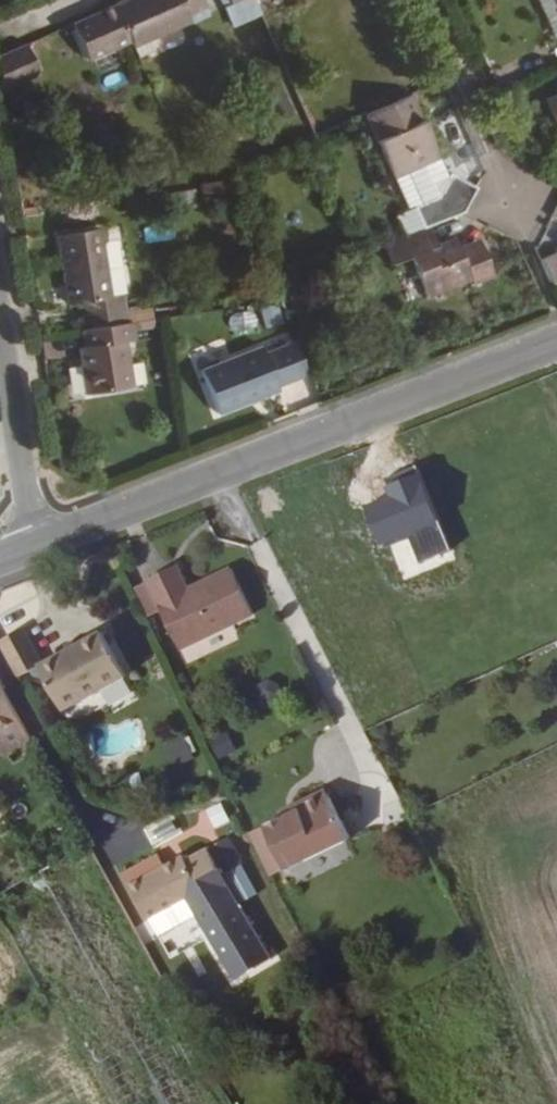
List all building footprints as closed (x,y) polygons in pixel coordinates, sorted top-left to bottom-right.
[(130,43),(132,48),(190,22),(180,0),(127,0),(113,6),(130,43)] [(190,22),(206,15),(200,0),(180,0),(190,22)] [(71,26),(89,63),(130,43),(113,6),(71,26)] [(0,58),(0,69),(4,94),(42,75),(28,45),(0,58)] [(556,92),(556,65),(546,69),(556,92)] [(271,118),(289,115),(283,87),(265,91),(271,118)] [(477,186),(451,174),(414,93),(367,114),(410,208),(415,205),(424,228),(464,212),(477,186)] [(544,101),(556,131),(556,96),(544,101)] [(143,227),(145,238),(171,236),(170,224),(143,227)] [(68,307),(90,304),(92,327),(125,323),(122,298),(115,298),(105,229),(57,237),(68,307)] [(454,239),(428,249),(420,229),(382,244),(390,266),(411,258),(425,295),(470,279),(454,239)] [(537,255),(547,282),(556,278),(556,261),(552,249),(537,255)] [(253,330),(247,312),(231,317),(237,336),(253,330)] [(150,328),(149,319),(127,322),(128,331),(150,328)] [(92,327),(81,329),(83,347),(86,364),(80,364),(84,394),(128,388),(122,343),(130,342),(128,331),(127,322),(125,323),(92,327)] [(275,383),(305,372),(294,340),(263,351),(261,344),(201,366),(216,409),(277,387),(275,383)] [(162,570),(156,572),(168,596),(174,594),(162,570)] [(156,572),(146,577),(148,579),(161,608),(180,647),(239,619),(217,573),(174,594),(168,596),(156,572)] [(161,608),(148,579),(134,586),(147,614),(161,608)] [(30,628),(7,640),(25,682),(48,670),(71,715),(134,682),(109,634),(49,665),(30,628)] [(208,638),(181,648),(185,660),(212,650),(208,638)] [(31,736),(0,679),(0,754),(31,736)] [(177,772),(195,761),(180,735),(162,746),(177,772)] [(285,814),(266,824),(287,868),(351,836),(329,793),(319,788),(302,797),(299,808),(285,814)] [(302,797),(282,807),(285,814),(299,808),(302,797)] [(223,809),(208,817),(217,836),(232,829),(223,809)] [(147,828),(152,842),(174,834),(169,820),(147,828)] [(187,850),(132,880),(151,914),(205,883),(210,893),(232,881),(211,843),(189,855),(187,850)]
